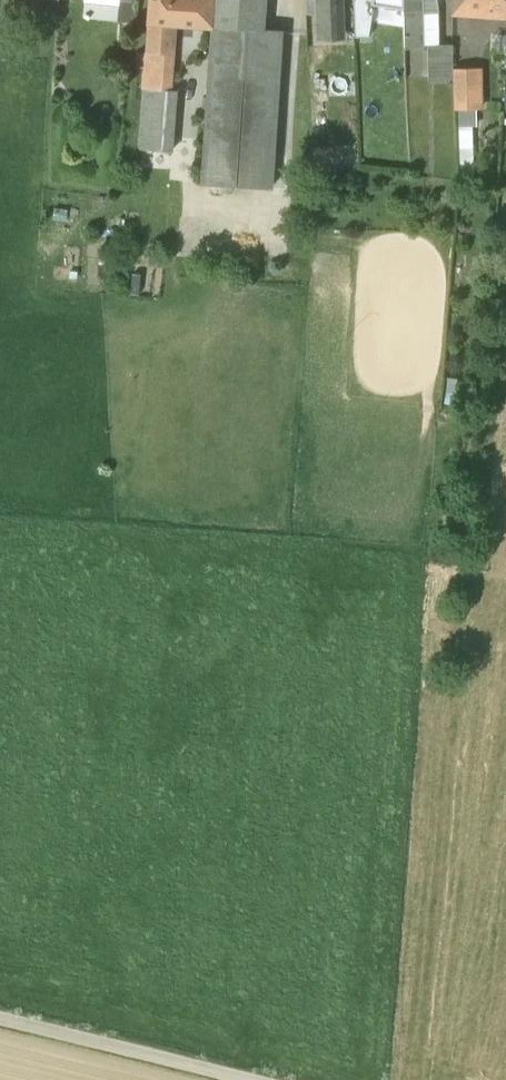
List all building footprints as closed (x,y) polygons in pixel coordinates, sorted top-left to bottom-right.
[(147,52),(167,54),(166,45),(167,24),(212,24),(214,24),(215,0),(151,0),(147,52)] [(214,24),(212,24),(202,182),(272,187),(282,31),(262,30),(264,0),(215,0),(214,24)] [(321,35),(342,35),(339,0),(319,0),(321,35)] [(355,36),(369,36),(374,5),(371,4),(372,0),(354,0),(355,36)] [(371,4),(374,5),(404,9),(403,0),(372,0),(371,4)] [(404,9),(404,47),(423,46),(422,10),(422,0),(403,0),(404,9)] [(422,10),(438,11),(436,0),(422,0),(422,10)] [(451,10),(505,14),(505,0),(451,0),(451,10)] [(438,11),(422,10),(423,46),(428,46),(428,44),(438,44),(438,11)] [(438,44),(428,44),(428,46),(429,71),(432,71),(432,77),(452,77),(452,68),(451,44),(438,44)] [(167,54),(147,52),(145,89),(170,91),(167,54)] [(479,68),(452,68),(452,77),(453,108),(456,108),(474,107),(480,107),(479,68)] [(170,91),(145,89),(140,149),(172,151),(176,91),(170,91)] [(474,107),(456,108),(460,179),(473,179),(470,127),(475,125),(474,107)]
